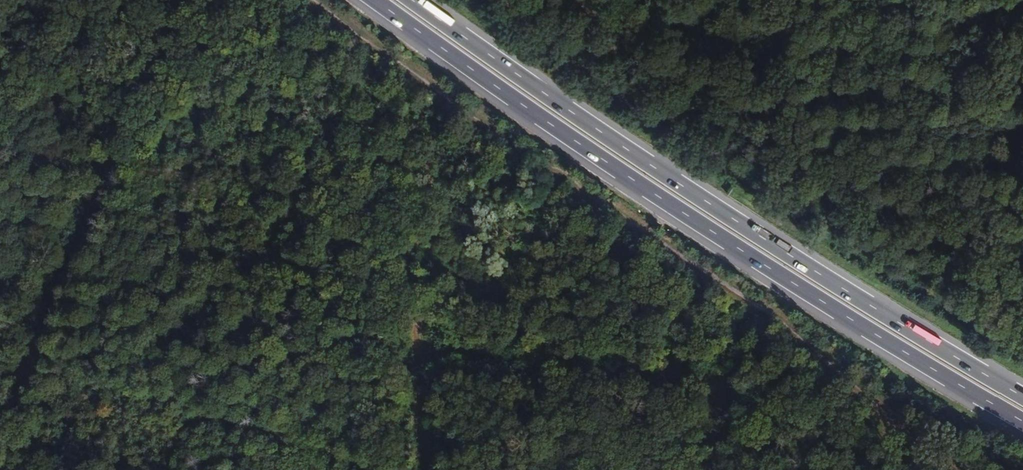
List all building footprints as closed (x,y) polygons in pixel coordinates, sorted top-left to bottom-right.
[(389,17),(386,22),(415,39),(418,34),(389,17)] [(480,81),(478,86),(497,96),(500,91),(480,81)]
